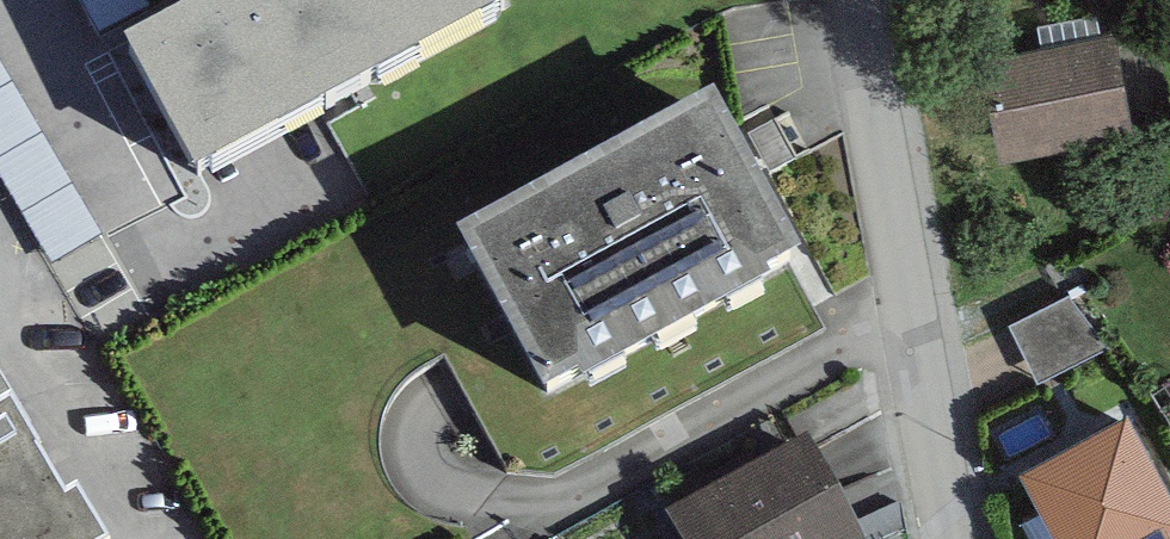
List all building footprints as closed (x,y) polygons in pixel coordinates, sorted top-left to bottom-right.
[(107,48),(157,23),(145,0),(83,0),(107,48)] [(122,54),(193,185),(512,13),(505,0),(259,0),(242,9),(237,0),(222,0),(122,54)] [(1115,31),(979,56),(999,158),(1134,132),(1115,31)] [(59,279),(110,250),(0,59),(0,176),(59,279)] [(714,108),(457,247),(545,408),(579,389),(583,397),(771,295),(765,285),(800,266),(714,108)] [(1068,294),(1009,323),(1038,379),(1106,348),(1068,294)] [(1021,469),(1059,538),(1156,538),(1169,532),(1169,484),(1129,410),(1021,469)] [(77,506),(67,511),(10,416),(0,422),(0,538),(97,538),(77,506)] [(665,517),(677,538),(863,538),(808,439),(665,517)]
